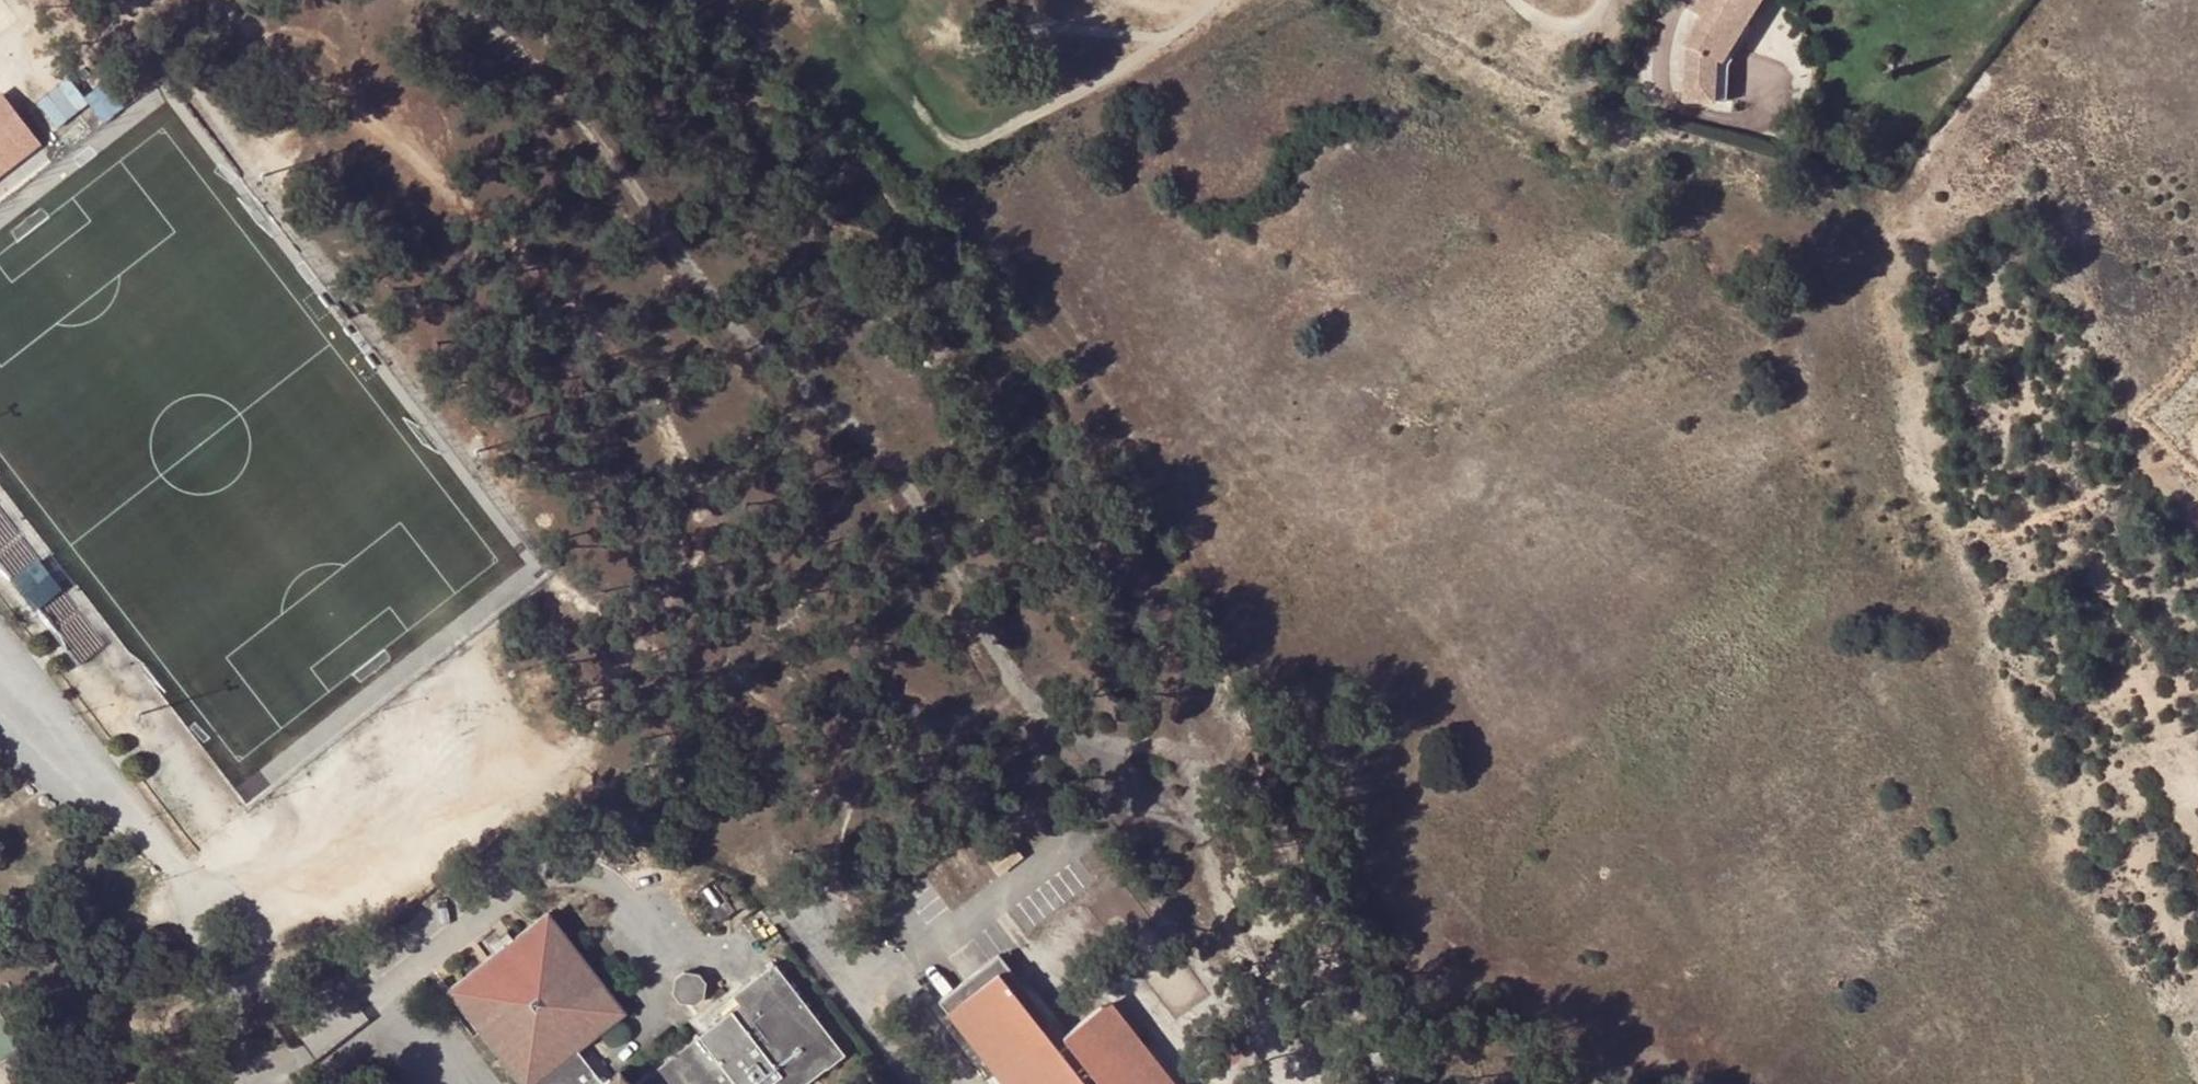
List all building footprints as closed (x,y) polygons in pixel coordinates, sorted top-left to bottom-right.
[(1683,92),(1714,93),(1715,60),(1707,55),(1721,32),(1735,41),(1761,0),(1698,0),(1690,12),(1699,19),(1682,46),(1685,47),(1683,92)] [(1721,32),(1707,55),(1715,60),(1721,64),(1735,41),(1721,32)] [(43,98),(63,123),(94,98),(74,74),(43,98)] [(1683,92),(1682,102),(1713,103),(1714,93),(1683,92)] [(41,148),(0,95),(0,179),(41,148)] [(15,531),(0,509),(0,541),(15,531)] [(621,1069),(604,1082),(579,1051),(625,1012),(547,912),(446,990),(490,1045),(520,1083),(635,1083),(621,1069)] [(998,954),(965,980),(995,1018),(1002,1012),(982,985),(998,972),(1045,1031),(1054,1025),(998,954)] [(843,1052),(775,964),(754,980),(761,990),(742,1004),(639,1083),(802,1083),(843,1052)] [(939,1002),(1003,1083),(1163,1083),(1102,1005),(1063,1037),(1054,1025),(1045,1031),(998,972),(982,985),(1002,1012),(995,1018),(965,980),(939,1002)] [(681,1001),(693,1003),(702,997),(705,984),(698,974),(685,973),(675,980),(672,992),(681,1001)] [(734,995),(742,1004),(761,990),(754,980),(734,995)] [(1102,1005),(1163,1083),(1175,1083),(1110,999),(1102,1005)]
